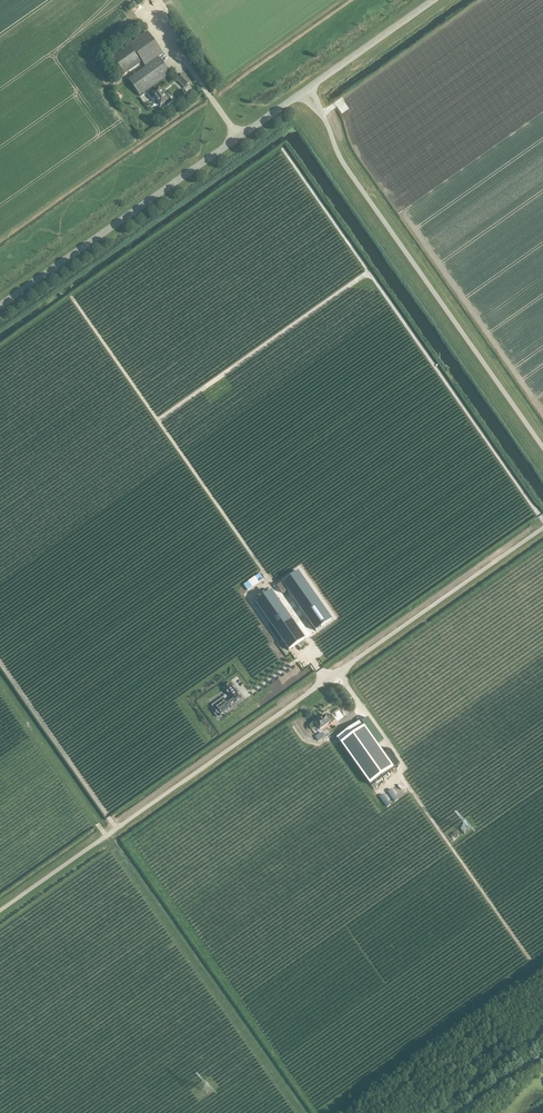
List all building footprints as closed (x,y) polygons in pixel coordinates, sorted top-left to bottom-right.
[(140,96),(170,74),(159,58),(163,55),(147,32),(112,57),(125,74),(142,62),(146,67),(128,79),(140,96)] [(172,84),(176,82),(171,75),(167,77),(172,84)] [(177,81),(178,80),(185,87),(190,82),(183,75),(177,81)] [(154,96),(161,106),(168,101),(160,89),(155,92),(154,89),(148,93),(152,98),(154,96)] [(145,103),(149,110),(156,107),(152,99),(145,103)] [(332,620),(298,572),(282,583),(316,631),(332,620)] [(256,602),(257,604),(289,650),(305,639),(271,591),(264,596),(256,602)] [(308,664),(303,667),(306,673),(312,670),(308,664)] [(250,673),(237,680),(241,687),(254,680),(250,673)] [(230,706),(235,703),(242,699),(231,683),(224,688),(231,698),(227,701),(226,701),(224,698),(213,706),(215,709),(214,709),(217,713),(216,714),(218,717),(219,716),(220,717),(232,708),(230,706)] [(316,723),(320,729),(330,722),(331,724),(335,720),(331,714),(327,717),(326,716),(316,723)] [(394,769),(390,763),(360,721),(337,738),(371,786),(394,769)] [(392,790),(388,792),(395,802),(399,800),(392,790)] [(391,805),(384,795),(380,797),(387,807),(391,805)]
